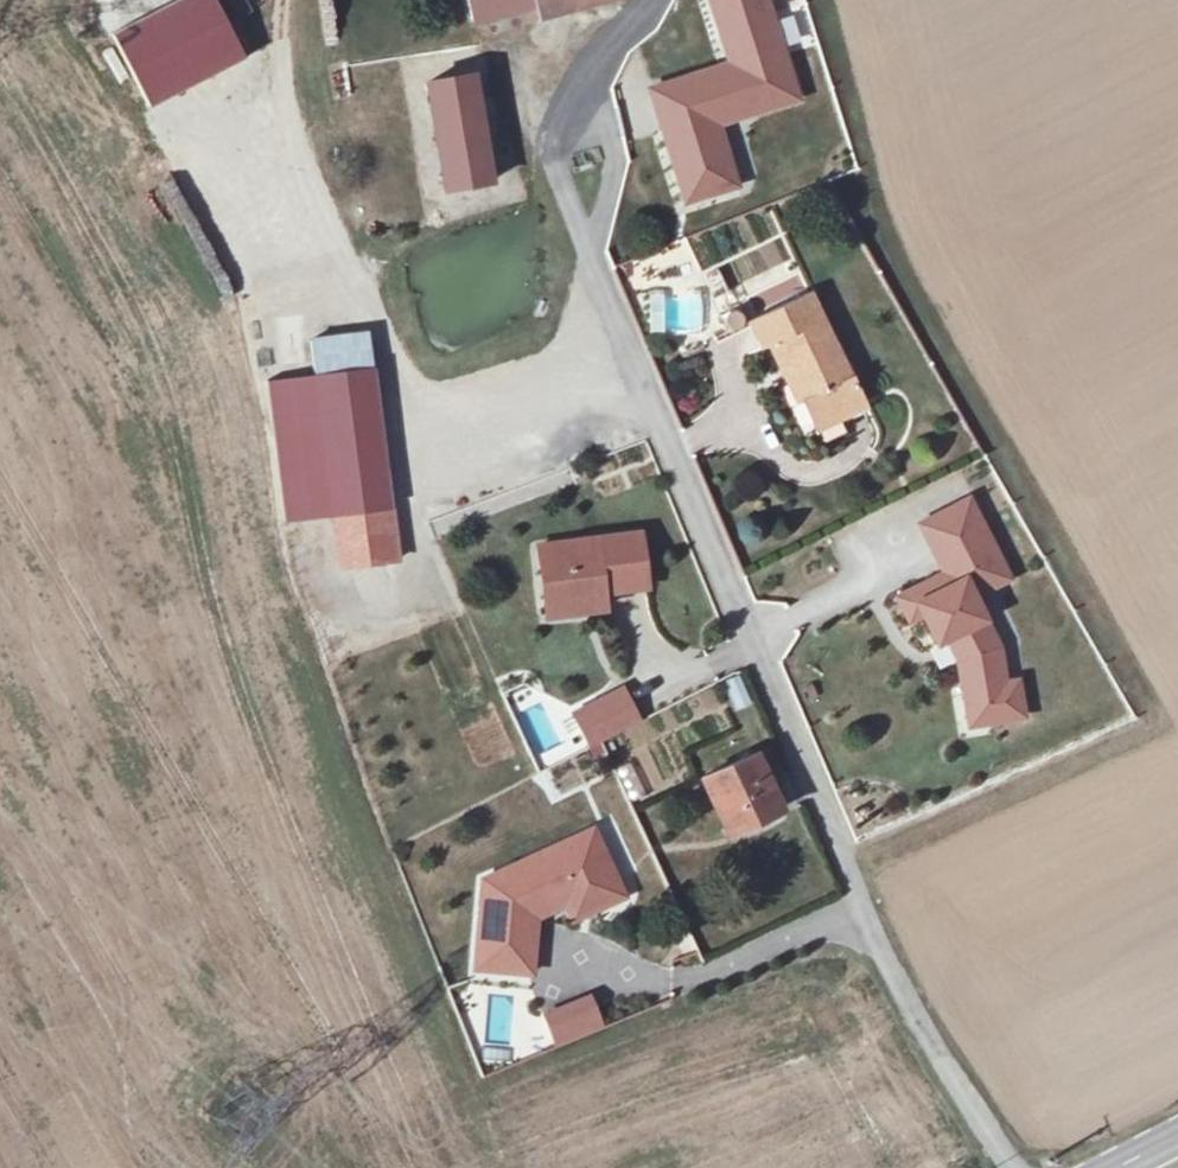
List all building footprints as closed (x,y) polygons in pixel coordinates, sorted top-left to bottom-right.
[(117,35),(154,106),(248,58),(219,0),(185,0),(117,35)] [(320,18),(331,16),(328,0),(317,0),(320,18)] [(466,24),(531,1),(536,13),(589,0),(461,0),(466,24)] [(649,84),(664,126),(679,121),(690,151),(682,160),(676,162),(688,195),(738,178),(717,117),(798,88),(768,0),(709,0),(720,33),(725,31),(733,34),(746,71),(728,77),(721,59),(649,84)] [(728,56),(721,59),(728,77),(746,71),(733,34),(725,31),(720,33),(728,56)] [(492,181),(472,75),(427,83),(447,189),(492,181)] [(679,121),(664,126),(676,162),(682,160),(690,151),(679,121)] [(699,337),(704,293),(655,288),(650,332),(699,337)] [(811,423),(863,397),(813,290),(753,318),(767,349),(784,340),(809,397),(801,402),(811,423)] [(315,373),(374,367),(370,332),(311,338),(315,373)] [(268,377),(281,520),(387,510),(374,367),(315,373),(268,377)] [(966,688),(972,723),(1026,713),(1020,681),(1008,683),(1001,645),(974,593),(1009,575),(969,497),(924,520),(949,569),(956,581),(943,588),(937,575),(899,595),(912,618),(924,612),(939,641),(949,636),(957,632),(970,656),(975,686),(966,688)] [(332,557),(391,552),(387,510),(328,516),(332,557)] [(646,528),(537,536),(541,605),(579,603),(579,597),(614,594),(614,601),(651,598),(646,528)] [(949,569),(937,575),(943,588),(956,581),(949,569)] [(579,603),(541,605),(543,626),(615,621),(614,601),(614,594),(579,597),(579,603)] [(957,632),(949,636),(961,657),(966,688),(975,686),(970,656),(957,632)] [(740,673),(724,679),(736,709),(751,703),(740,673)] [(590,749),(643,721),(624,684),(570,712),(590,749)] [(543,770),(569,756),(539,702),(513,717),(543,770)] [(730,834),(785,811),(762,755),(707,779),(730,834)] [(616,768),(630,802),(646,796),(633,761),(616,768)] [(484,876),(470,965),(529,971),(534,918),(566,903),(573,919),(622,895),(589,826),(484,876)] [(622,895),(573,919),(579,929),(627,906),(622,895)] [(562,1045),(599,1026),(586,1000),(549,1018),(562,1045)]
